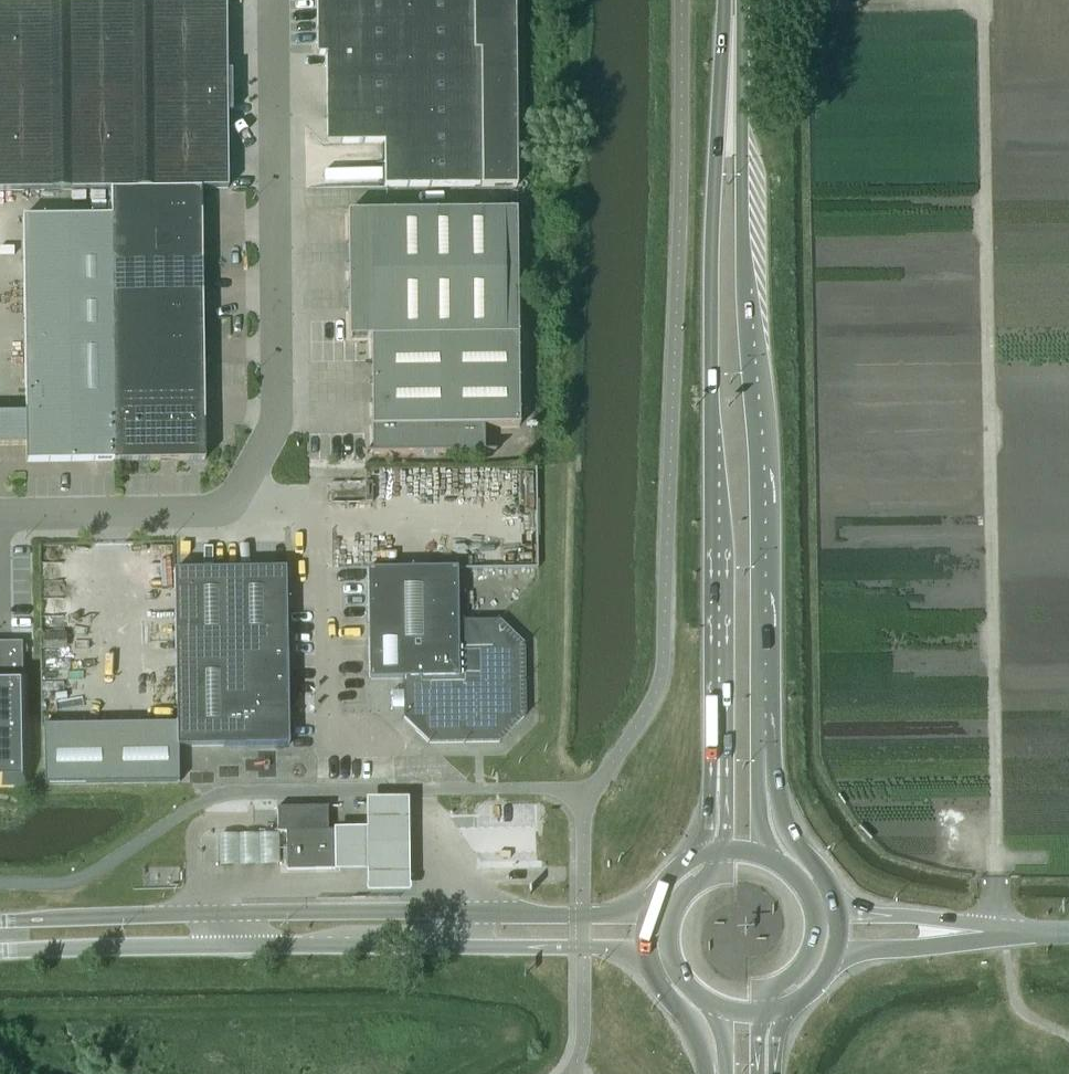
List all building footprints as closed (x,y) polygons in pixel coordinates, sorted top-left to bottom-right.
[(110,190),(200,189),(227,189),(226,0),(0,0),(0,191),(110,190)] [(316,56),(325,56),(326,145),(383,144),(383,188),(481,187),(516,187),(514,0),(315,0),(316,56)] [(200,189),(110,190),(110,216),(111,216),(112,226),(201,225),(200,189)] [(516,211),(347,213),(348,339),(350,339),(350,338),(370,338),(372,453),(371,453),(363,453),(363,455),(371,455),(484,454),(492,453),(492,452),(484,452),(483,428),(518,427),(516,211)] [(25,446),(25,463),(115,462),(114,361),(113,328),(113,295),(112,261),(112,226),(111,216),(110,216),(22,218),(25,413),(0,414),(0,447),(25,446)] [(201,225),(112,226),(112,261),(201,260),(201,225)] [(201,260),(112,261),(113,295),(202,294),(201,260)] [(202,294),(113,295),(113,328),(202,327),(202,294)] [(202,327),(113,328),(114,361),(203,360),(202,327)] [(203,360),(114,361),(115,462),(204,460),(203,360)] [(285,568),(173,570),(175,724),(176,747),(178,747),(187,747),(243,746),(288,745),(286,609),(286,589),(286,568),(285,568)] [(457,568),(366,569),(367,624),(368,679),(402,679),(402,719),(428,743),(499,742),(524,717),(523,646),(497,621),(458,621),(457,568)] [(30,787),(28,672),(26,672),(26,653),(26,647),(26,638),(0,639),(0,787),(30,787)] [(409,799),(367,799),(367,828),(335,829),(335,871),(367,871),(367,892),(409,892),(409,799)] [(327,808),(276,808),(276,810),(276,828),(276,833),(285,833),(286,870),(332,870),(335,870),(335,851),(335,831),(331,831),(327,831),(327,829),(327,828),(327,812),(327,808)] [(218,835),(218,866),(279,866),(278,834),(218,835)]
